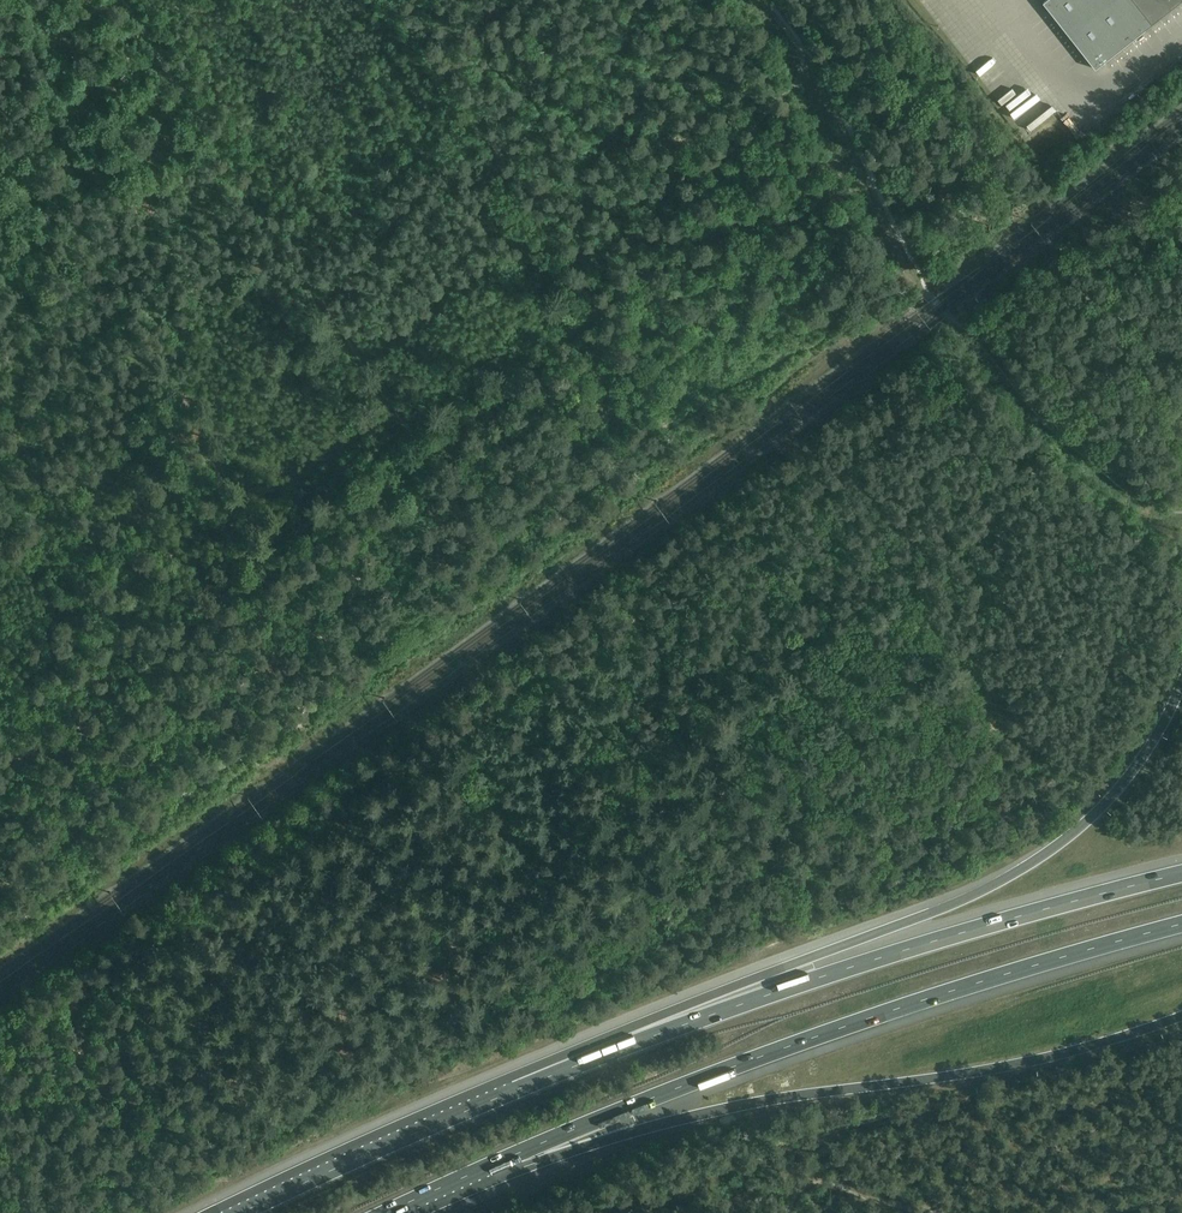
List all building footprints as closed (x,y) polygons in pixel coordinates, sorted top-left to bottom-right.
[(1043,3),(1095,70),(1152,24),(1181,0),(1047,0),(1043,3)]
